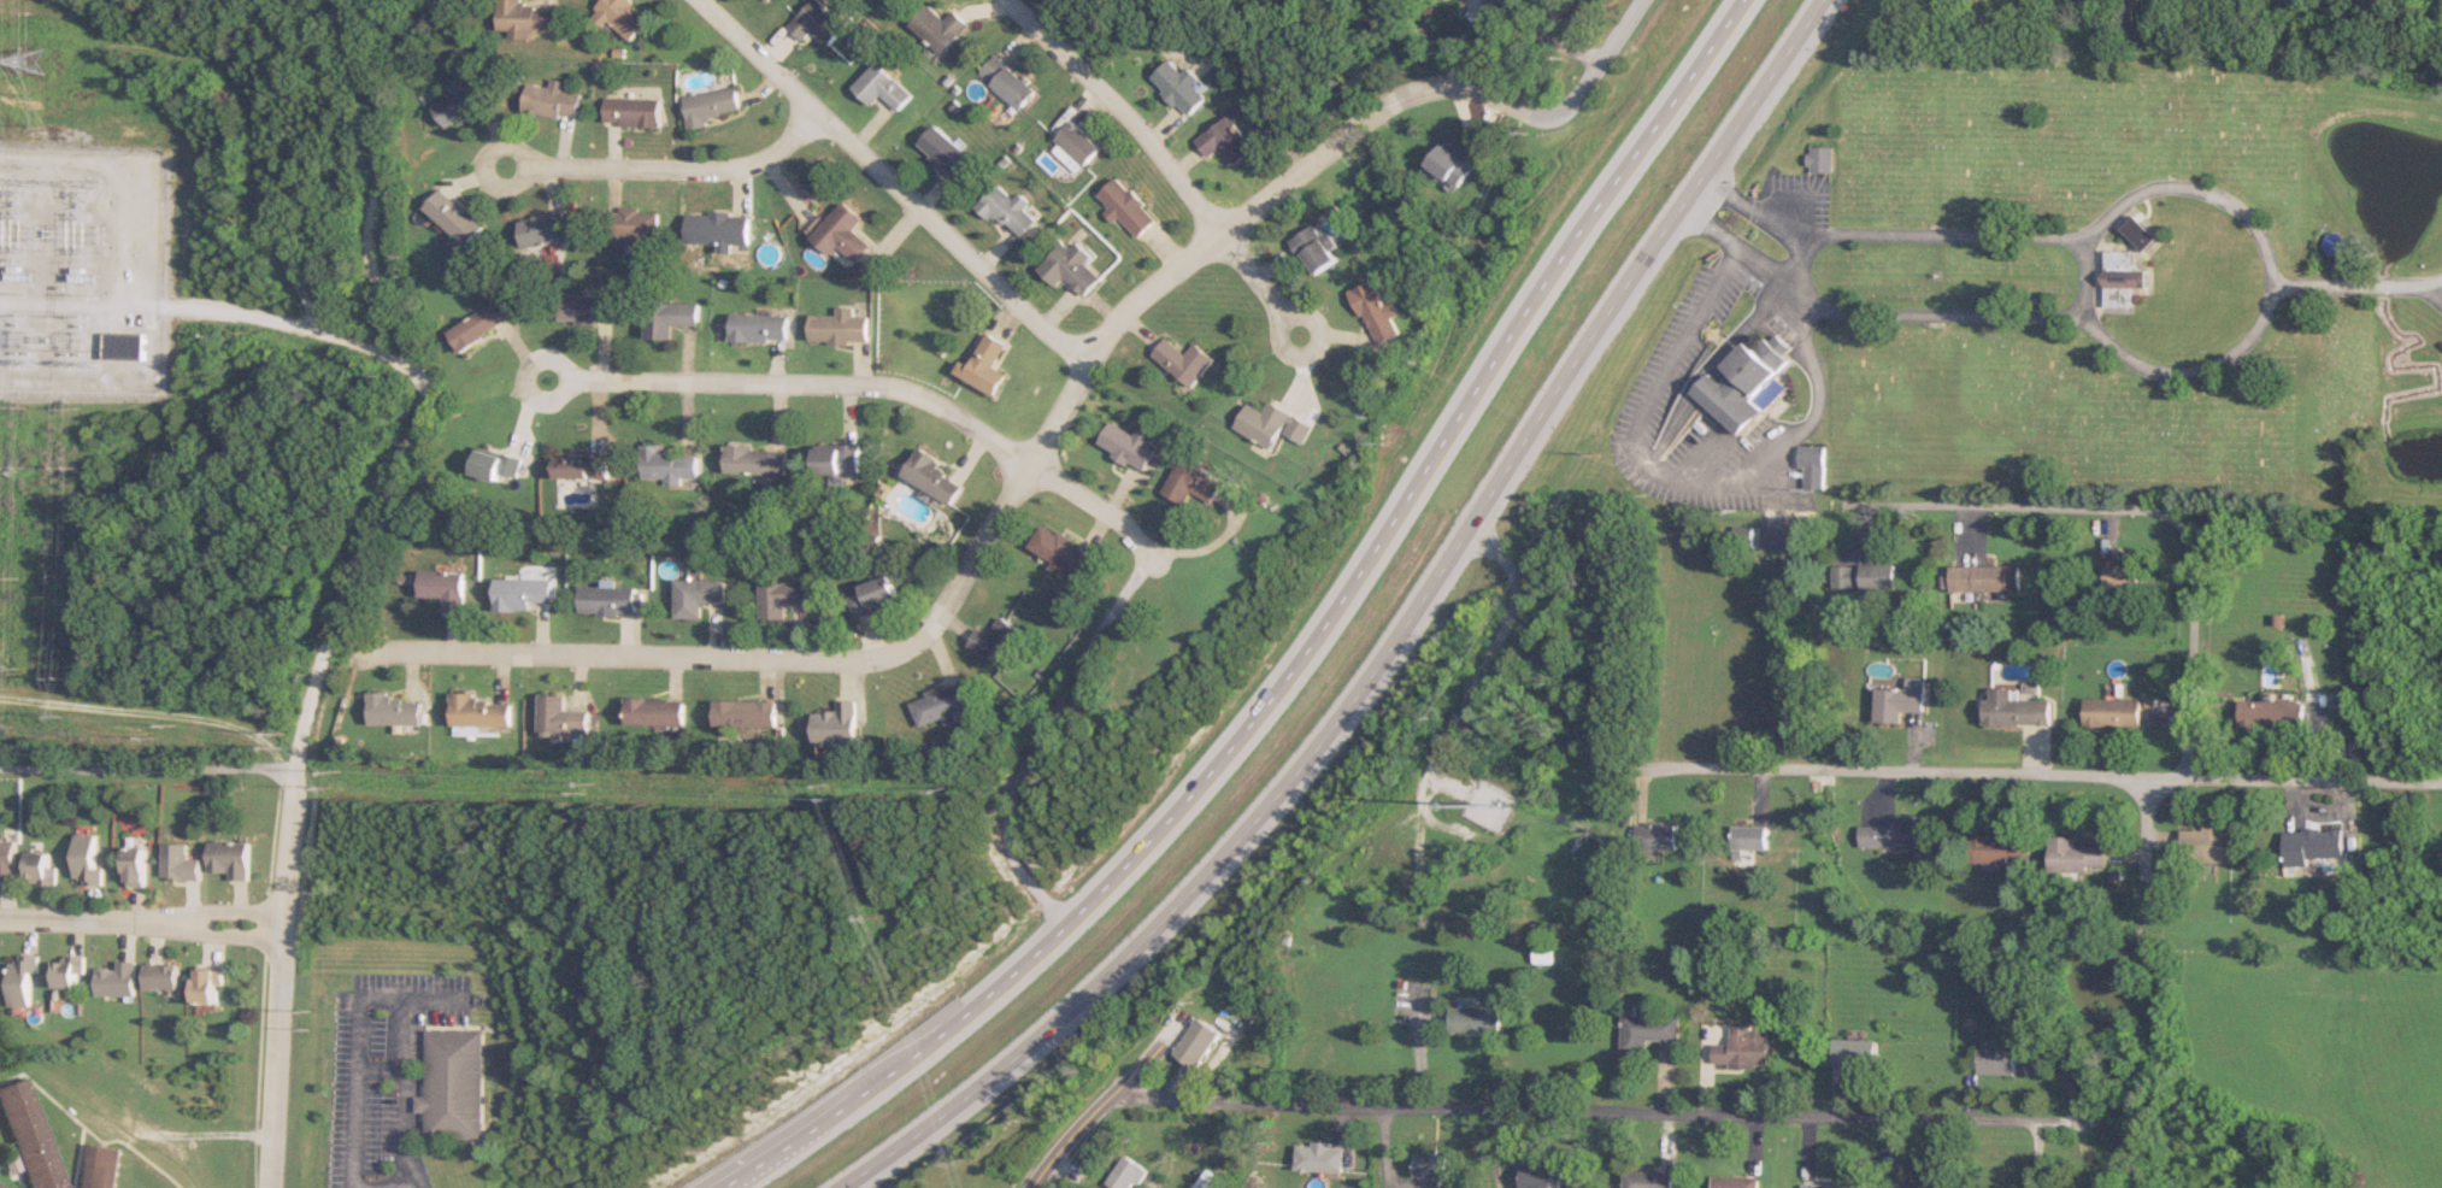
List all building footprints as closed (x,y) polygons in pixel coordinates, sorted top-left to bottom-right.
[(557,31),(557,6),(528,6),(528,0),(500,0),(499,31),(510,31),(510,37),(531,38),(531,30),(557,31)] [(654,17),(636,0),(603,0),(589,15),(605,29),(611,22),(632,41),(654,17)] [(828,45),(848,26),(822,0),(814,0),(789,25),(804,40),(813,30),(828,45)] [(1488,15),(1507,10),(1504,0),(1484,0),(1488,15)] [(957,9),(946,19),(932,5),(912,24),(941,54),(971,24),(957,9)] [(1017,109),(1035,90),(996,54),(979,72),(1017,109)] [(1153,77),(1190,116),(1210,97),(1201,88),(1206,84),(1190,67),(1186,71),(1174,58),(1153,77)] [(870,105),(881,94),(898,111),(913,95),(878,61),(852,87),(870,105)] [(434,105),(447,128),(492,100),(477,76),(466,82),(462,75),(447,84),(452,94),(434,105)] [(579,117),(581,93),(566,91),(567,80),(550,79),(550,86),(527,84),(524,113),(579,117)] [(688,123),(741,114),(737,87),(684,95),(688,123)] [(661,125),(661,98),(606,98),(606,125),(661,125)] [(1256,149),(1232,115),(1197,139),(1210,157),(1221,149),(1233,165),(1256,149)] [(1102,149),(1075,121),(1050,145),(1077,173),(1102,149)] [(975,162),(936,123),(917,143),(956,181),(975,162)] [(1446,143),(1429,163),(1458,187),(1485,155),(1468,140),(1458,152),(1446,143)] [(1832,146),(1808,146),(1808,172),(1832,172),(1832,146)] [(1139,238),(1159,217),(1118,177),(1098,197),(1139,238)] [(1014,198),(999,183),(980,202),(1018,241),(1038,221),(1025,209),(1031,203),(1020,192),(1014,198)] [(454,234),(448,241),(460,252),(484,224),(442,187),(424,207),(454,234)] [(851,229),(861,218),(842,201),(809,236),(828,254),(836,246),(852,260),(867,244),(851,229)] [(658,240),(659,210),(603,208),(603,239),(658,240)] [(519,217),(523,247),(567,241),(563,211),(519,217)] [(746,212),(687,212),(687,243),(722,243),(722,246),(746,246),(746,212)] [(2123,227),(2146,251),(2160,237),(2137,214),(2123,227)] [(1341,260),(1318,223),(1292,240),(1315,276),(1341,260)] [(2322,239),(2332,256),(2346,248),(2337,231),(2322,239)] [(1094,258),(1072,236),(1040,269),(1057,286),(1066,277),(1086,297),(1103,279),(1087,264),(1094,258)] [(2107,269),(2132,269),(2132,251),(2107,251),(2107,269)] [(2132,307),(2132,287),(2144,287),(2144,278),(2105,278),(2105,307),(2132,307)] [(1354,290),(1376,346),(1401,336),(1394,318),(1401,315),(1396,302),(1387,306),(1377,281),(1354,290)] [(614,294),(560,294),(560,321),(614,321),(614,294)] [(511,318),(498,299),(448,331),(461,351),(511,318)] [(696,301),(646,301),(646,339),(670,339),(670,325),(696,325),(696,301)] [(865,314),(853,314),(853,306),(835,306),(835,314),(810,314),(809,341),(865,342),(865,314)] [(786,314),(731,313),(730,341),(785,341),(786,314)] [(1753,399),(1789,359),(1785,356),(1792,348),(1774,331),(1757,350),(1747,341),(1725,366),(1732,372),(1723,382),(1712,372),(1696,391),(1743,434),(1765,409),(1753,399)] [(954,372),(994,396),(1007,375),(993,367),(1007,344),(987,332),(969,364),(961,359),(954,372)] [(142,333),(103,333),(103,359),(142,359),(142,333)] [(1215,357),(1195,343),(1188,354),(1165,338),(1152,357),(1194,386),(1215,357)] [(1235,430),(1274,448),(1282,431),(1305,442),(1314,423),(1269,402),(1265,411),(1248,402),(1235,430)] [(1157,448),(1151,445),(1156,435),(1139,427),(1135,434),(1111,421),(1098,446),(1146,470),(1157,448)] [(641,479),(695,479),(695,454),(676,454),(676,446),(641,446),(641,479)] [(857,446),(815,446),(815,474),(857,474),(857,446)] [(498,481),(500,473),(517,477),(522,458),(480,447),(473,475),(498,481)] [(725,447),(724,474),(783,475),(784,448),(725,447)] [(940,461),(918,447),(901,475),(949,505),(961,485),(935,469),(940,461)] [(607,451),(557,451),(557,479),(607,479),(607,451)] [(1208,466),(1182,454),(1164,495),(1187,505),(1191,494),(1213,504),(1223,482),(1204,474),(1208,466)] [(1029,550),(1050,560),(1047,567),(1080,582),(1094,551),(1040,527),(1029,550)] [(2105,561),(2105,587),(2138,587),(2138,561),(2105,561)] [(1895,565),(1832,565),(1832,590),(1895,590),(1895,565)] [(1951,565),(1951,592),(2020,592),(2020,565),(1951,565)] [(462,613),(462,570),(420,570),(420,596),(441,596),(441,613),(462,613)] [(863,592),(850,596),(856,619),(877,614),(875,607),(899,601),(893,577),(861,586),(863,592)] [(550,580),(495,578),(494,611),(528,612),(529,602),(549,602),(550,580)] [(674,619),(699,620),(699,603),(723,604),(724,581),(675,580),(674,619)] [(808,583),(760,583),(760,622),(785,622),(785,606),(808,606),(808,583)] [(633,587),(580,587),(580,615),(633,615),(633,587)] [(1024,631),(998,618),(990,635),(977,628),(967,648),(1011,671),(1018,657),(1012,654),(1024,631)] [(918,728),(971,712),(961,682),(908,699),(918,728)] [(1901,712),(1922,712),(1922,690),(1876,689),(1875,723),(1901,723),(1901,712)] [(2050,700),(2013,699),(2013,689),(1985,689),(1985,725),(2049,725),(2050,700)] [(367,725),(419,725),(419,701),(390,701),(390,692),(367,692),(367,725)] [(564,696),(538,696),(538,734),(587,734),(587,710),(564,710),(564,696)] [(508,698),(451,698),(451,726),(508,726),(508,698)] [(625,726),(680,726),(680,700),(625,700),(625,726)] [(855,700),(836,700),(836,713),(813,713),(813,746),(855,746),(855,700)] [(2085,728),(2141,728),(2141,700),(2085,700),(2085,728)] [(773,701),(712,701),(712,728),(773,728),(773,701)] [(2238,730),(2301,730),(2301,701),(2238,701),(2238,730)] [(1930,823),(1859,824),(1860,846),(1930,846),(1930,823)] [(1678,850),(1678,824),(1635,824),(1635,850),(1678,850)] [(1743,850),(1769,850),(1769,827),(1735,826),(1734,862),(1743,862),(1743,850)] [(2234,862),(2234,828),(2182,828),(2182,862),(2234,862)] [(2309,867),(2309,860),(2341,860),(2341,830),(2283,830),(2283,867),(2309,867)] [(95,869),(96,834),(75,834),(74,885),(102,886),(102,869),(95,869)] [(2023,835),(1972,835),(1972,862),(2023,862),(2023,835)] [(2076,845),(2076,837),(2050,836),(2049,871),(2107,871),(2107,845),(2076,845)] [(13,882),(13,841),(0,841),(0,882),(13,882)] [(249,842),(210,842),(210,872),(229,872),(229,881),(249,881),(249,842)] [(145,849),(126,849),(126,887),(145,887),(145,849)] [(55,885),(55,867),(49,867),(49,853),(27,853),(27,885),(55,885)] [(1553,963),(1553,943),(1534,943),(1534,963),(1553,963)] [(8,1007),(29,1007),(29,974),(36,974),(36,955),(8,955),(8,1007)] [(75,989),(76,974),(82,975),(83,958),(55,957),(54,988),(75,989)] [(179,965),(146,965),(146,990),(179,990),(179,965)] [(217,968),(196,968),(196,1004),(217,1004),(217,968)] [(1636,1004),(1622,1004),(1622,1053),(1646,1053),(1647,1040),(1680,1040),(1680,1015),(1636,1014),(1636,1004)] [(1500,1031),(1500,1007),(1451,1007),(1451,1031),(1500,1031)] [(1197,1068),(1221,1033),(1197,1017),(1173,1053),(1197,1068)] [(1770,1068),(1770,1027),(1731,1027),(1731,1043),(1713,1043),(1713,1068),(1770,1068)] [(479,1030),(424,1029),(423,1097),(416,1097),(416,1111),(423,1111),(423,1138),(478,1138),(479,1030)] [(1879,1038),(1835,1038),(1835,1069),(1879,1069),(1879,1038)] [(2017,1049),(1979,1049),(1979,1074),(2017,1074),(2017,1049)] [(28,1081),(21,1077),(0,1084),(0,1111),(25,1187),(62,1187),(28,1081)] [(117,1147),(82,1142),(76,1187),(111,1187),(117,1147)] [(1342,1144),(1296,1143),(1296,1170),(1341,1170),(1342,1144)] [(1444,1154),(1414,1154),(1414,1178),(1444,1178),(1444,1154)] [(1131,1183),(1145,1183),(1145,1162),(1114,1162),(1114,1187),(1131,1187),(1131,1183)] [(1559,1164),(1520,1164),(1520,1187),(1559,1187),(1559,1164)] [(1208,1168),(1191,1187),(1222,1187),(1226,1184),(1208,1168)] [(1670,1171),(1625,1171),(1625,1187),(1670,1187),(1670,1171)] [(1760,1176),(1714,1176),(1714,1187),(1760,1187),(1760,1176)] [(1943,1180),(1898,1179),(1898,1187),(1943,1187),(1943,1180)]
